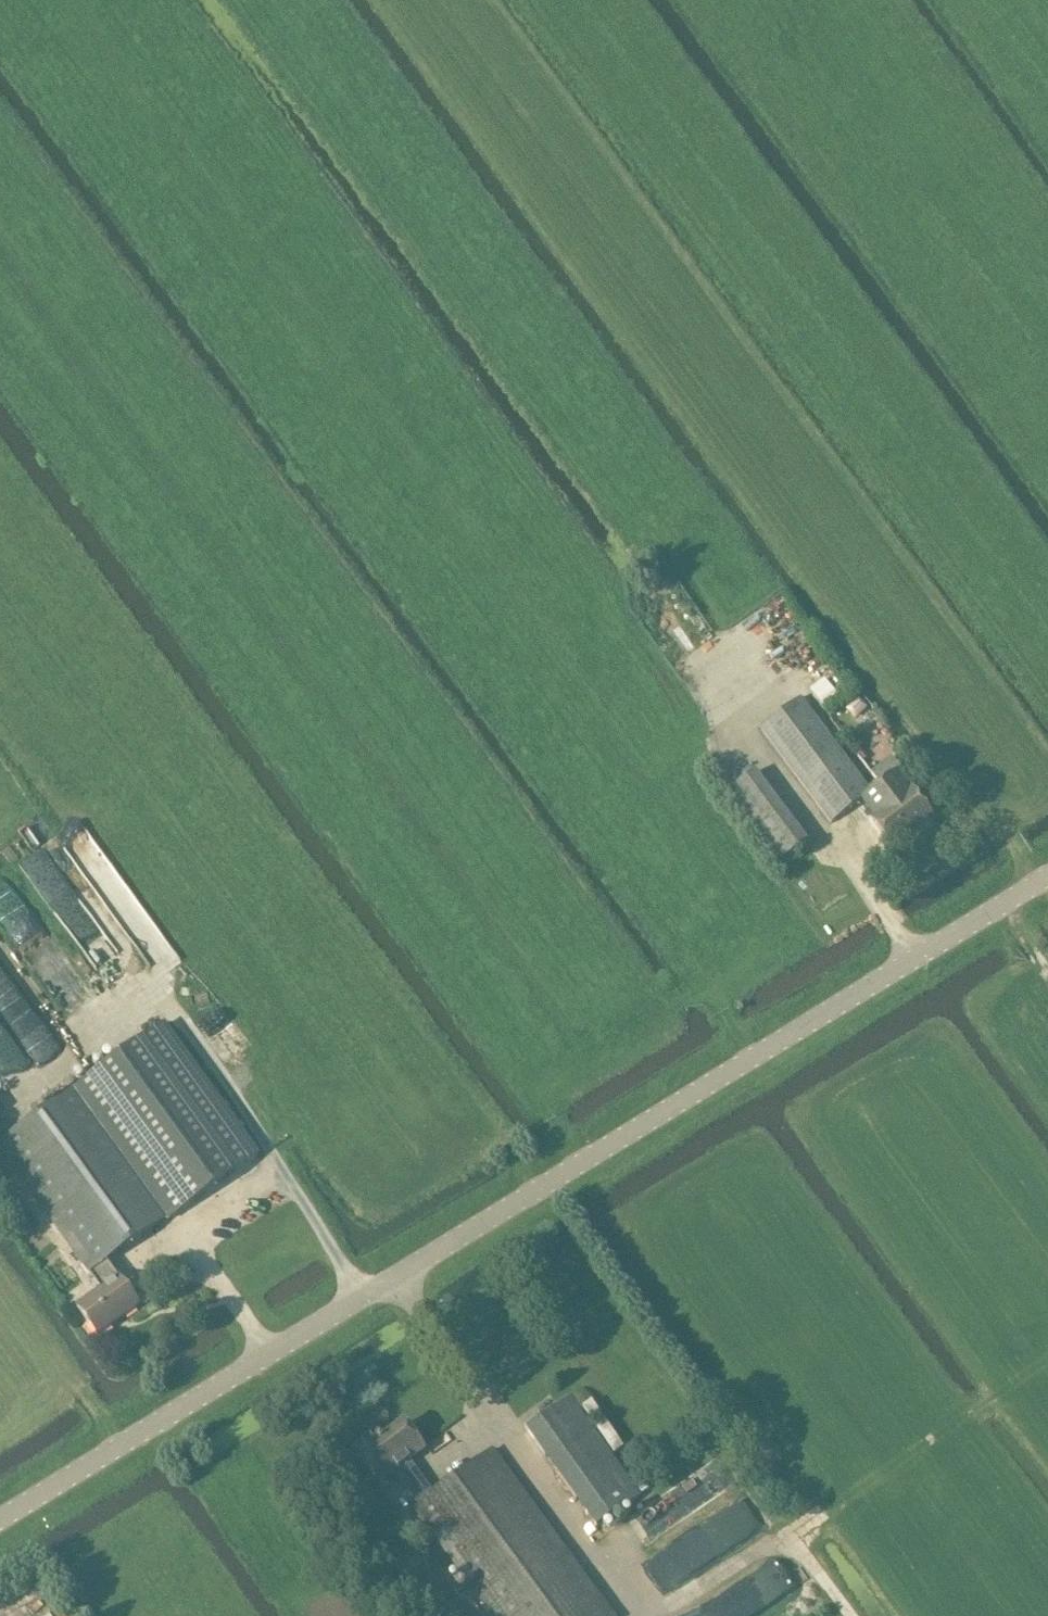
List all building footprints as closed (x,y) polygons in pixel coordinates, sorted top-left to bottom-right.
[(761,729),(820,809),(831,823),(861,801),(874,818),(872,819),(891,845),(919,824),(931,816),(912,790),(910,791),(897,774),(871,794),(801,700),(761,729)] [(862,750),(856,754),(863,763),(868,759),(862,750)] [(755,772),(727,793),(779,862),(807,842),(755,772)] [(90,1275),(108,1262),(247,1160),(153,1030),(0,1145),(0,1151),(90,1275)] [(90,1275),(89,1276),(99,1291),(77,1308),(96,1337),(139,1306),(108,1262),(90,1275)] [(597,1528),(640,1497),(569,1398),(526,1429),(597,1528)] [(378,1432),(354,1449),(379,1484),(394,1473),(416,1505),(433,1493),(410,1462),(425,1450),(405,1423),(383,1439),(378,1432)] [(413,1508),(491,1615),(613,1615),(494,1450),(433,1493),(416,1505),(413,1508)]
